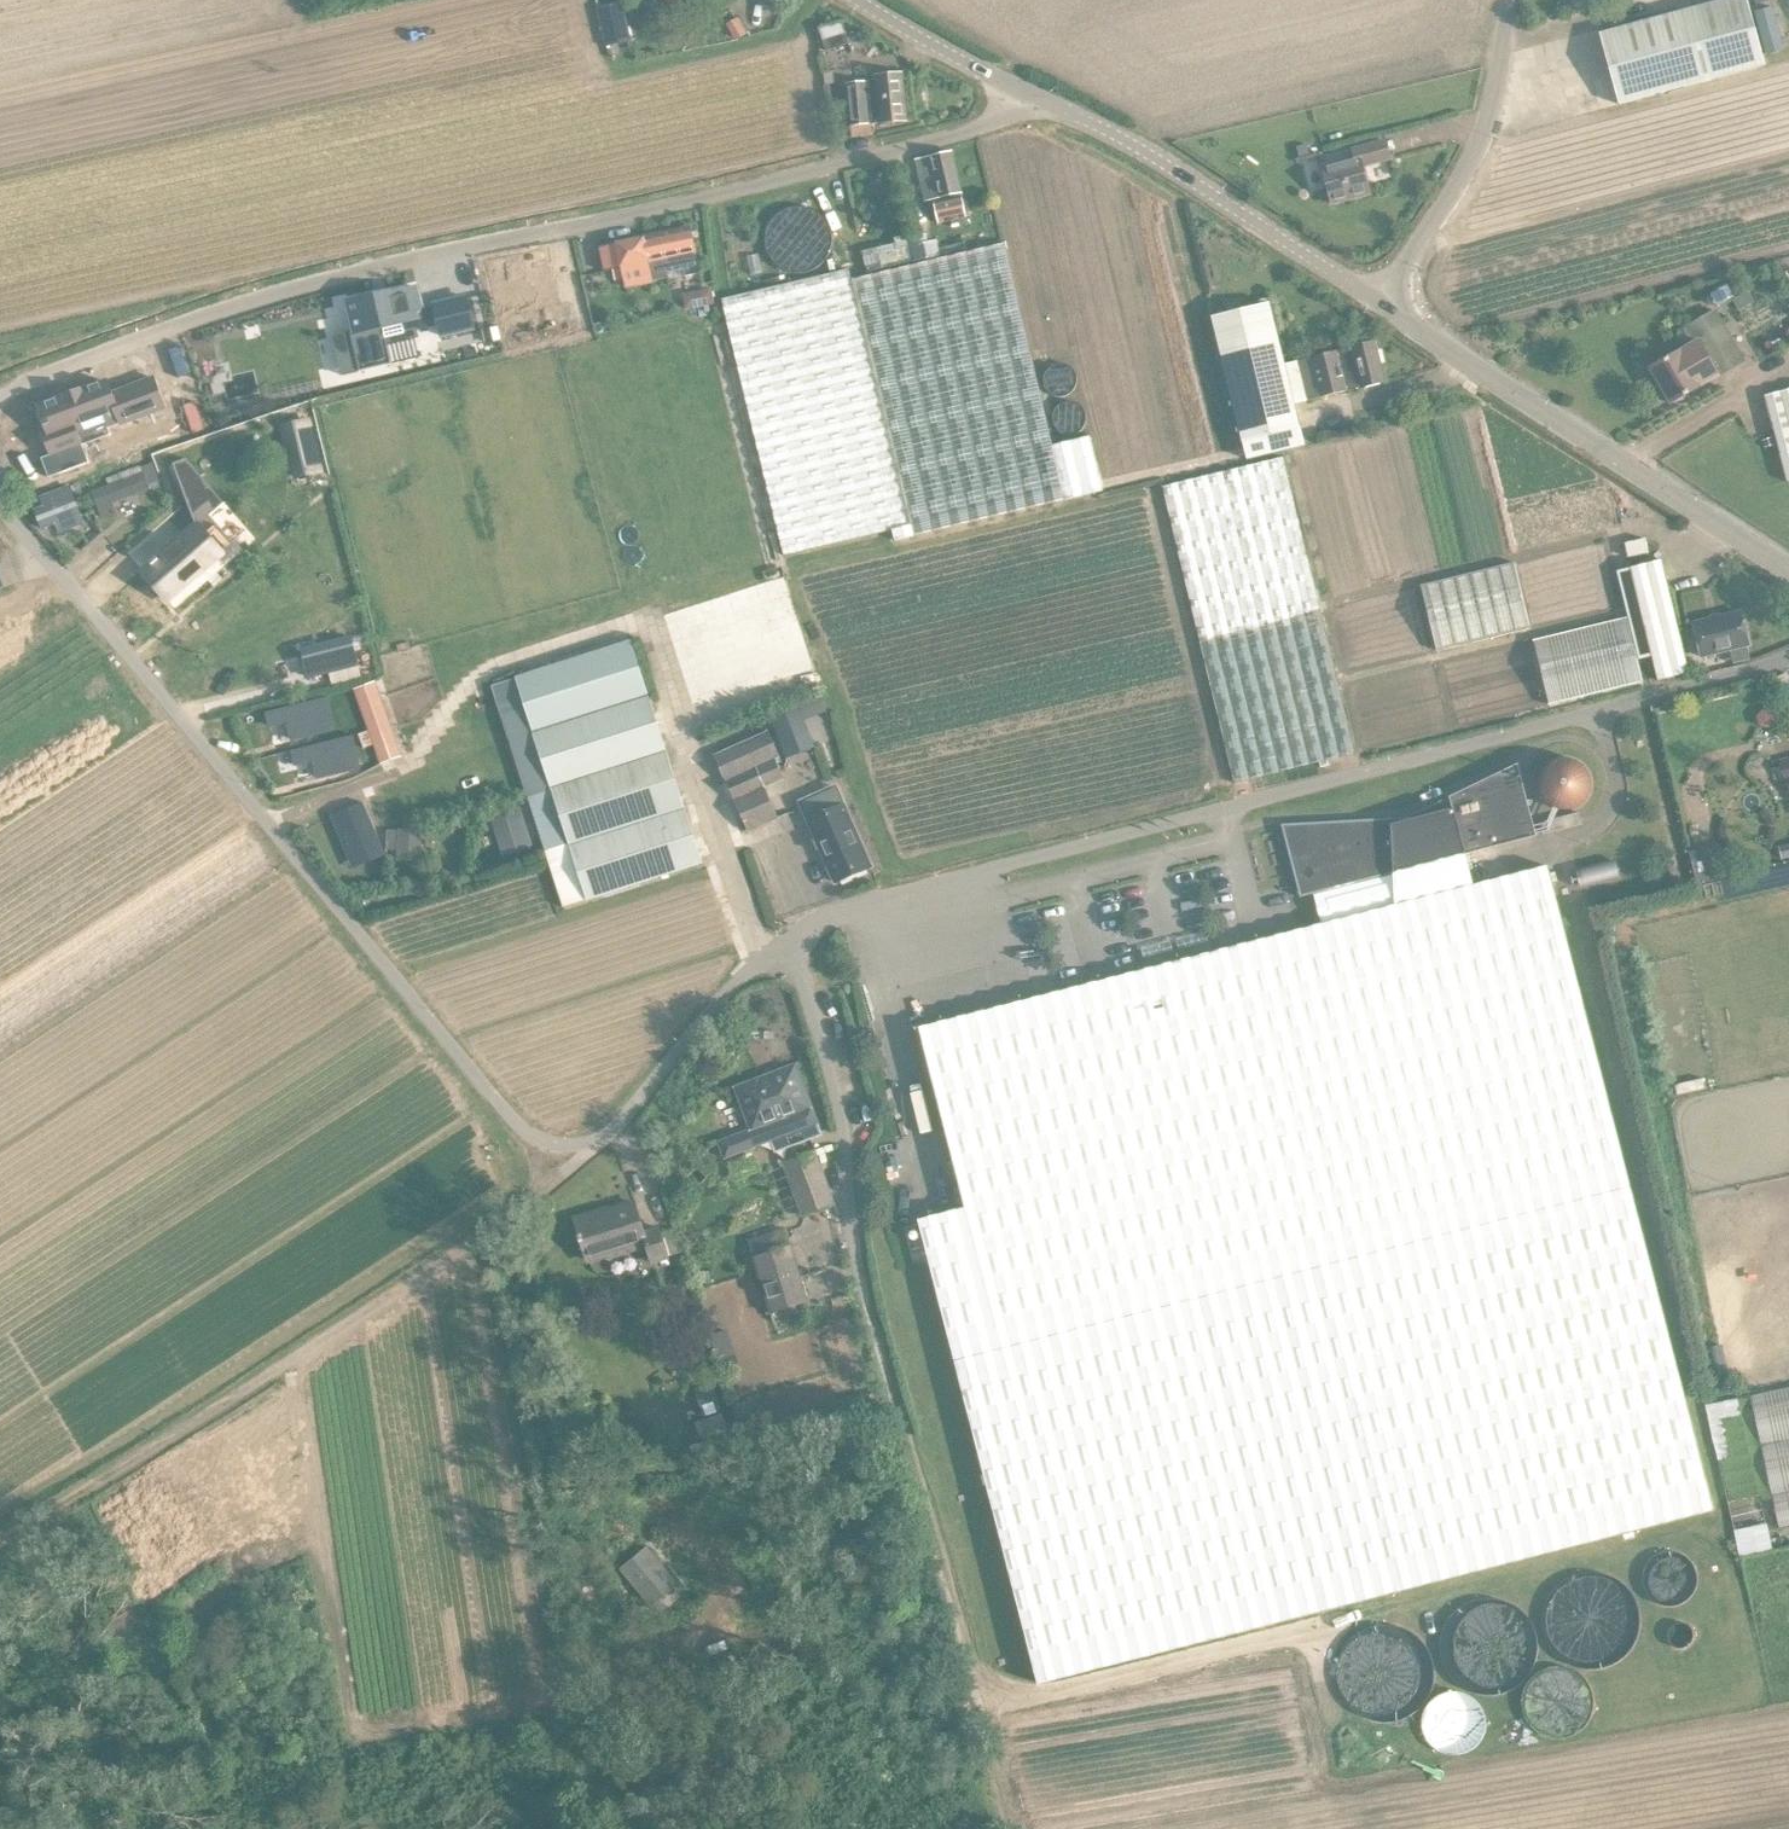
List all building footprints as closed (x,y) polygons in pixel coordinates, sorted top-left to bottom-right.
[(656,8),(662,0),(646,0),(656,8)] [(1764,64),(1747,0),(1717,0),(1598,32),(1618,103),(1764,64)] [(606,45),(629,40),(620,2),(597,8),(606,45)] [(1774,4),(1756,9),(1767,53),(1785,49),(1774,4)] [(821,39),(845,32),(842,20),(818,27),(821,39)] [(866,93),(865,81),(846,83),(851,135),(871,133),(869,123),(906,120),(901,72),(874,75),(876,92),(866,93)] [(1321,166),(1331,202),(1369,192),(1361,164),(1389,157),(1385,140),(1351,149),(1354,157),(1321,166)] [(937,222),(965,215),(960,192),(951,151),(915,159),(924,200),(932,198),(937,222)] [(782,211),(791,254),(824,248),(815,204),(782,211)] [(644,237),(643,236),(599,246),(605,270),(620,267),(622,276),(624,285),(668,277),(666,271),(683,268),(684,275),(699,272),(694,252),(695,251),(690,228),(690,227),(644,237)] [(926,242),(923,231),(908,235),(914,261),(938,255),(935,240),(926,242)] [(1049,436),(1007,241),(854,278),(852,268),(715,298),(772,562),(1111,489),(1097,425),(1049,436)] [(375,295),(347,301),(353,329),(349,330),(358,371),(391,363),(386,343),(417,336),(415,328),(437,323),(440,335),(473,327),(466,296),(462,297),(463,300),(445,304),(444,301),(433,304),(434,306),(422,309),(417,286),(388,293),(375,296),(375,295)] [(687,305),(711,299),(707,286),(683,292),(687,305)] [(516,311),(523,339),(579,325),(572,297),(516,311)] [(1211,316),(1236,417),(1241,440),(1299,426),(1293,403),(1321,396),(1345,390),(1360,386),(1360,387),(1384,381),(1374,340),(1350,346),(1350,348),(1336,352),(1335,350),(1283,363),(1267,297),(1258,299),(1259,304),(1211,316)] [(1650,367),(1670,403),(1671,402),(1683,399),(1682,395),(1701,385),(1700,385),(1717,375),(1717,376),(1744,361),(1715,310),(1688,325),(1697,341),(1681,350),(1680,350),(1650,367)] [(496,325),(484,328),(488,342),(500,339),(496,325)] [(104,377),(37,405),(49,432),(44,434),(52,452),(41,457),(49,476),(89,460),(82,442),(112,429),(109,424),(163,402),(151,373),(120,385),(121,390),(111,394),(104,377)] [(1788,480),(1788,389),(1764,395),(1786,480),(1788,480)] [(277,409),(280,421),(312,413),(309,400),(277,409)] [(307,419),(283,425),(296,476),(319,471),(307,419)] [(1285,454),(1160,484),(1232,783),(1358,755),(1285,454)] [(210,514),(223,502),(224,502),(185,457),(172,463),(195,524),(142,570),(167,599),(173,594),(173,593),(233,542),(210,514)] [(101,516),(115,511),(111,501),(148,487),(147,483),(157,479),(151,463),(120,474),(122,479),(91,491),(101,516)] [(68,485),(40,496),(44,506),(34,509),(41,527),(55,521),(59,531),(82,522),(68,485)] [(1627,540),(1629,554),(1649,552),(1647,537),(1627,540)] [(1657,679),(1688,672),(1661,559),(1629,567),(1651,655),(1657,679)] [(1700,656),(1748,644),(1740,611),(1692,622),(1700,656)] [(350,636),(301,648),(308,676),(357,664),(350,636)] [(528,717),(533,732),(648,695),(642,678),(630,640),(515,677),(528,717)] [(1783,689),(1788,686),(1788,678),(1786,672),(1777,676),(1783,689)] [(515,677),(492,684),(509,740),(533,732),(528,717),(515,677)] [(354,688),(371,737),(392,729),(375,681),(354,688)] [(702,862),(648,695),(533,732),(509,740),(508,740),(545,851),(561,905),(702,862)] [(786,757),(835,738),(820,697),(770,715),(786,757)] [(292,719),(284,699),(269,706),(268,703),(252,710),(268,747),(293,736),(287,722),(292,719)] [(1670,713),(1653,718),(1657,731),(1674,726),(1670,713)] [(754,737),(748,723),(708,741),(714,755),(747,830),(777,816),(764,786),(783,777),(776,762),(781,760),(768,730),(754,737)] [(341,776),(335,763),(336,763),(321,729),(297,740),(311,772),(317,769),(324,784),(341,776)] [(401,755),(396,741),(375,748),(380,762),(401,755)] [(1590,758),(1552,757),(1551,806),(1589,806),(1590,758)] [(1786,777),(1788,789),(1788,758),(1778,760),(1783,778),(1786,777)] [(1535,835),(1517,763),(1448,796),(1452,810),(1429,816),(1410,825),(1405,816),(1280,823),(1299,896),(1313,893),(1464,854),(1465,854),(1465,853),(1535,835)] [(363,802),(331,815),(353,867),(385,854),(363,802)] [(842,804),(807,819),(835,881),(870,866),(842,804)] [(491,817),(503,854),(530,845),(518,809),(491,817)] [(1542,833),(1581,823),(1578,812),(1539,821),(1542,833)] [(387,829),(386,849),(398,849),(397,860),(421,861),(423,828),(398,827),(398,830),(387,829)] [(1694,871),(1724,864),(1720,848),(1690,856),(1694,871)] [(1313,893),(1321,923),(918,1027),(964,1207),(918,1219),(1037,1682),(1712,1508),(1547,865),(1472,884),(1464,854),(1313,893)] [(1579,867),(1581,881),(1620,875),(1618,862),(1579,867)] [(734,1086),(750,1129),(718,1140),(724,1157),(771,1140),(775,1151),(820,1134),(816,1123),(817,1123),(795,1063),(734,1086)] [(801,1214),(833,1203),(814,1148),(782,1160),(801,1214)] [(680,1252),(673,1228),(659,1232),(657,1227),(656,1227),(643,1231),(634,1202),(608,1210),(609,1213),(596,1217),(595,1212),(573,1218),(578,1234),(577,1235),(579,1240),(580,1240),(586,1259),(605,1253),(606,1257),(628,1251),(627,1247),(645,1241),(651,1262),(667,1257),(666,1256),(680,1252)] [(770,1312),(807,1300),(790,1245),(753,1257),(770,1312)] [(1788,1527),(1788,1387),(1745,1396),(1775,1530),(1788,1527)] [(1741,1413),(1738,1396),(1708,1402),(1714,1440),(1728,1437),(1724,1416),(1741,1413)] [(1767,1520),(1734,1528),(1739,1550),(1772,1542),(1767,1520)] [(651,1605),(677,1583),(647,1546),(620,1568),(651,1605)]
